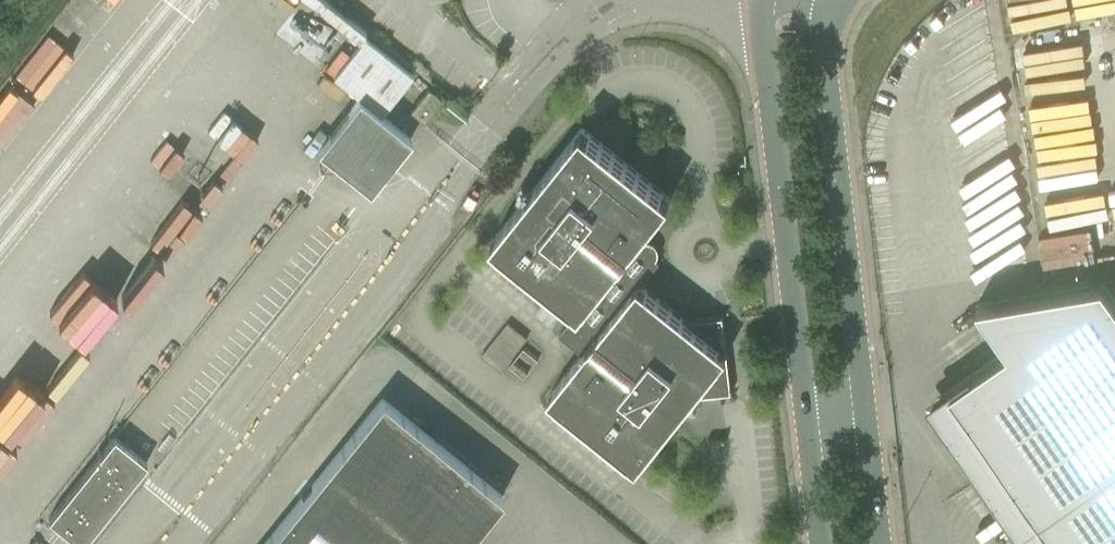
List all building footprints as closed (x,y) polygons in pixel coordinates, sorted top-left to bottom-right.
[(370,191),(412,139),(381,114),(413,75),(365,37),(333,76),(359,97),(318,149),(333,161),(370,191)] [(662,191),(582,128),(491,241),(578,310),(637,243),(671,199),(662,191)] [(973,374),(971,371),(928,402),(1028,543),(1114,543),(1114,300),(1103,283),(978,304),(1009,349),(973,374)] [(686,321),(641,285),(583,353),(548,397),(637,468),(694,397),(732,392),(723,316),(686,321)] [(529,337),(510,321),(483,353),(501,369),(529,337)] [(539,359),(525,347),(510,365),(524,376),(539,359)] [(503,496),(382,399),(266,543),(464,543),(503,496)] [(147,462),(114,436),(48,518),(80,543),(82,543),(147,462)]
